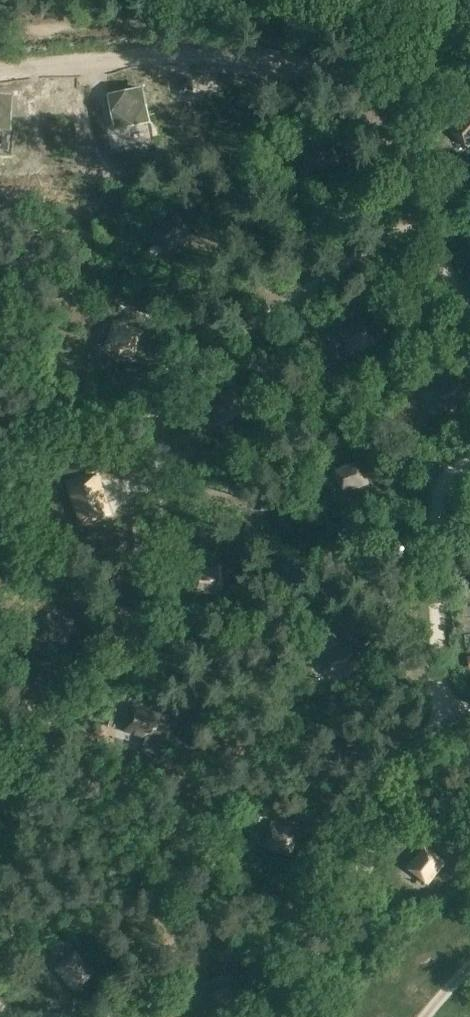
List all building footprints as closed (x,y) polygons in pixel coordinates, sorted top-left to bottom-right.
[(193,77),(177,79),(178,91),(181,91),(181,97),(190,97),(190,90),(194,90),(193,77)] [(142,89),(110,95),(116,128),(149,121),(142,89)] [(469,109),(450,129),(469,148),(469,147),(469,110),(469,109)] [(343,163),(338,136),(311,142),(316,169),(343,163)] [(0,146),(0,179),(1,181),(31,168),(18,138),(0,146)] [(192,235),(177,214),(155,229),(171,251),(192,235)] [(378,344),(364,318),(338,331),(351,357),(378,344)] [(141,331),(115,321),(105,346),(131,356),(141,331)] [(468,403),(460,378),(433,388),(442,412),(468,403)] [(247,412),(233,388),(207,403),(220,427),(247,412)] [(369,485),(360,459),(333,469),(343,495),(369,485)] [(93,513),(62,523),(72,555),(104,545),(93,513)] [(223,593),(221,566),(192,569),(195,595),(223,593)] [(74,620),(47,613),(40,640),(67,647),(74,620)] [(350,644),(338,648),(334,632),(318,636),(323,652),(321,652),(329,679),(357,671),(350,644)] [(154,703),(167,707),(171,695),(157,691),(154,703)] [(161,715),(132,705),(123,731),(153,741),(161,715)] [(299,830),(272,822),(264,847),(291,856),(299,830)] [(447,862),(425,845),(407,869),(429,885),(447,862)] [(96,974),(75,950),(54,969),(74,993),(96,974)]
